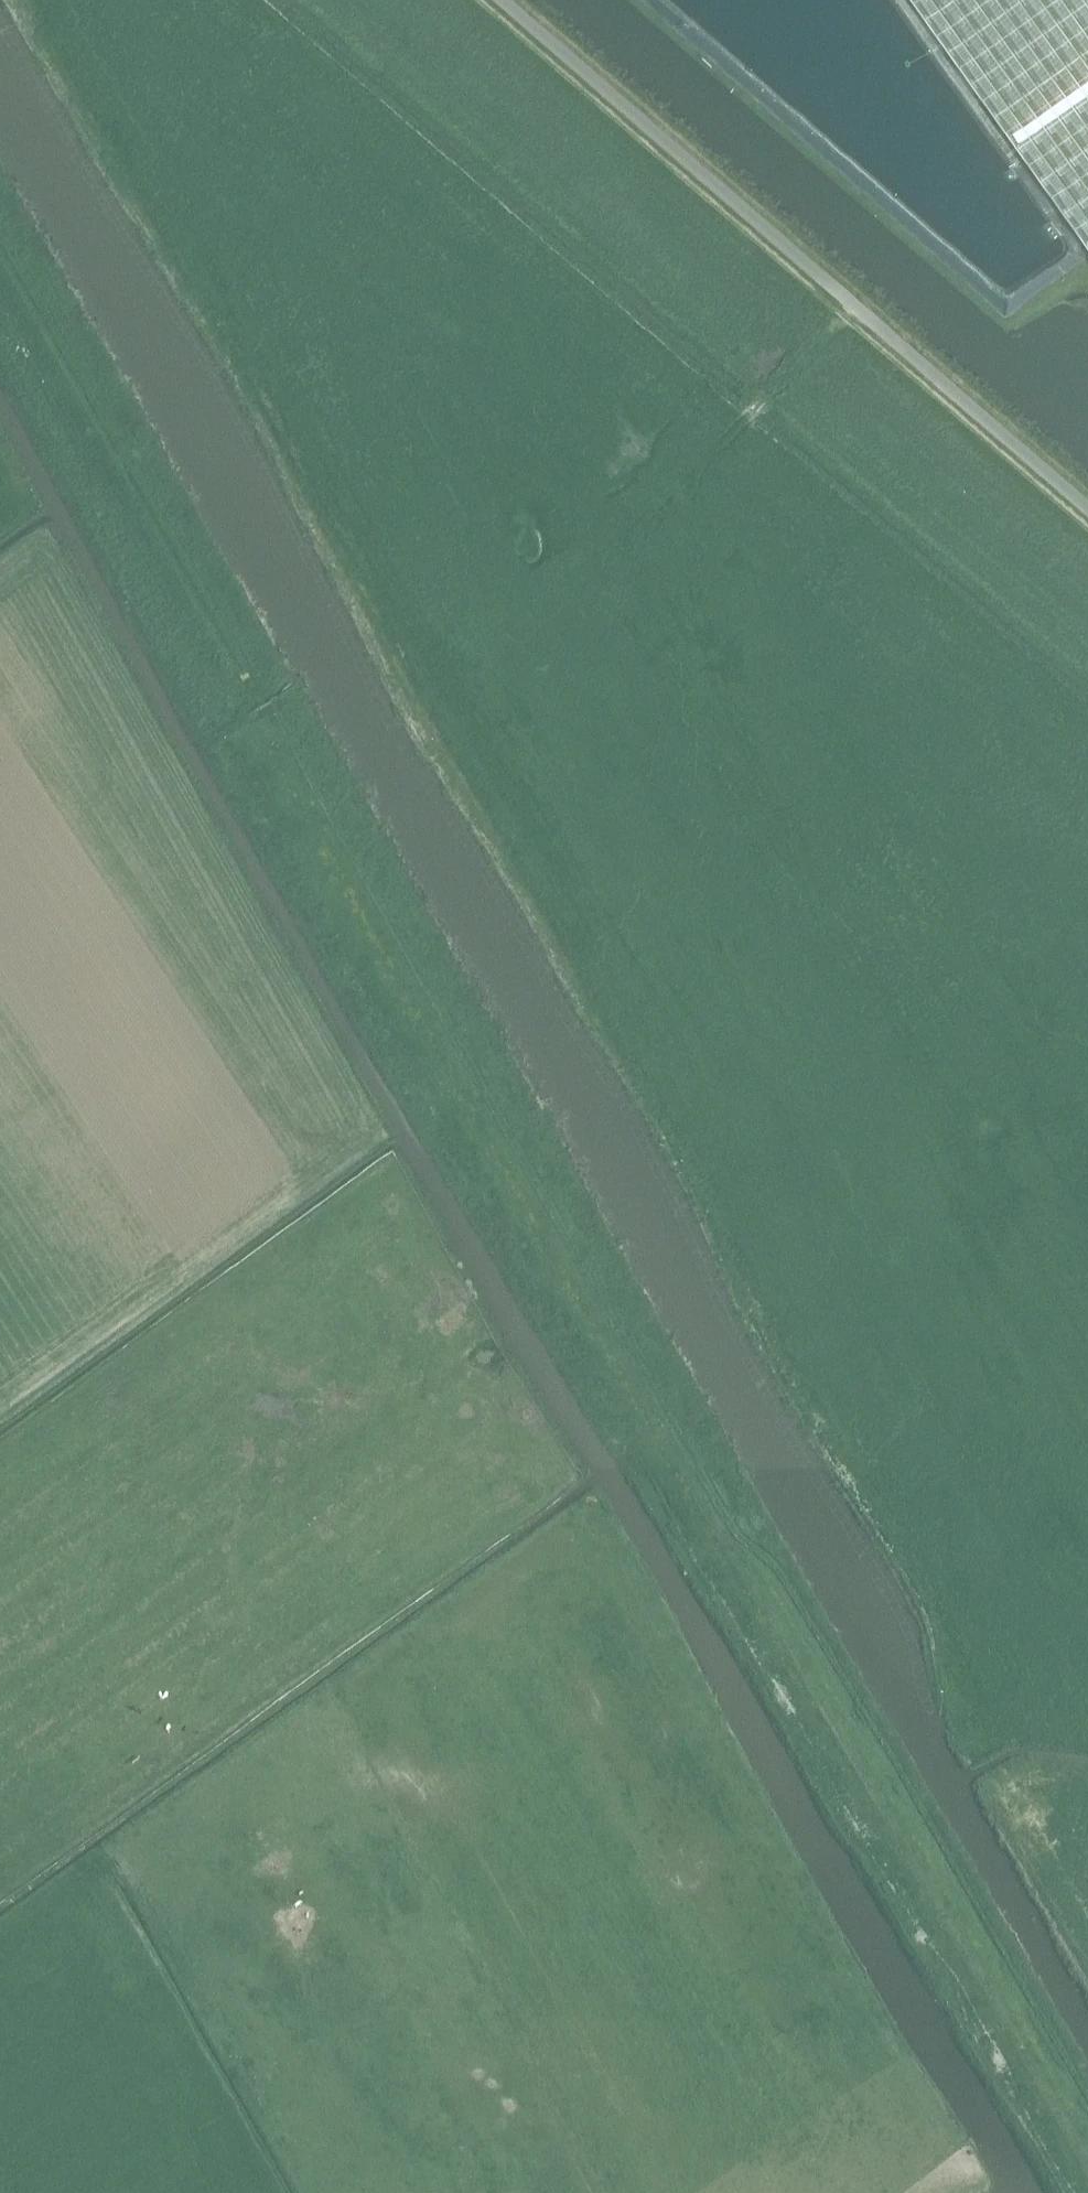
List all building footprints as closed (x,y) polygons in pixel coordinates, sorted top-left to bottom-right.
[(1087,244),(1087,0),(914,0),(1087,244)]
